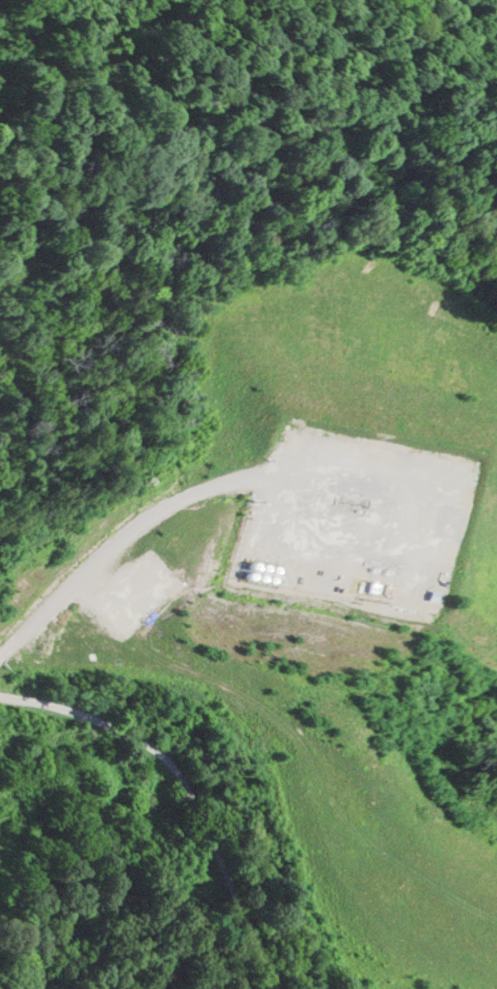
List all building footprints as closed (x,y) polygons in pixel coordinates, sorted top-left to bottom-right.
[(41,742),(28,740),(27,755),(40,756),(41,742)]
